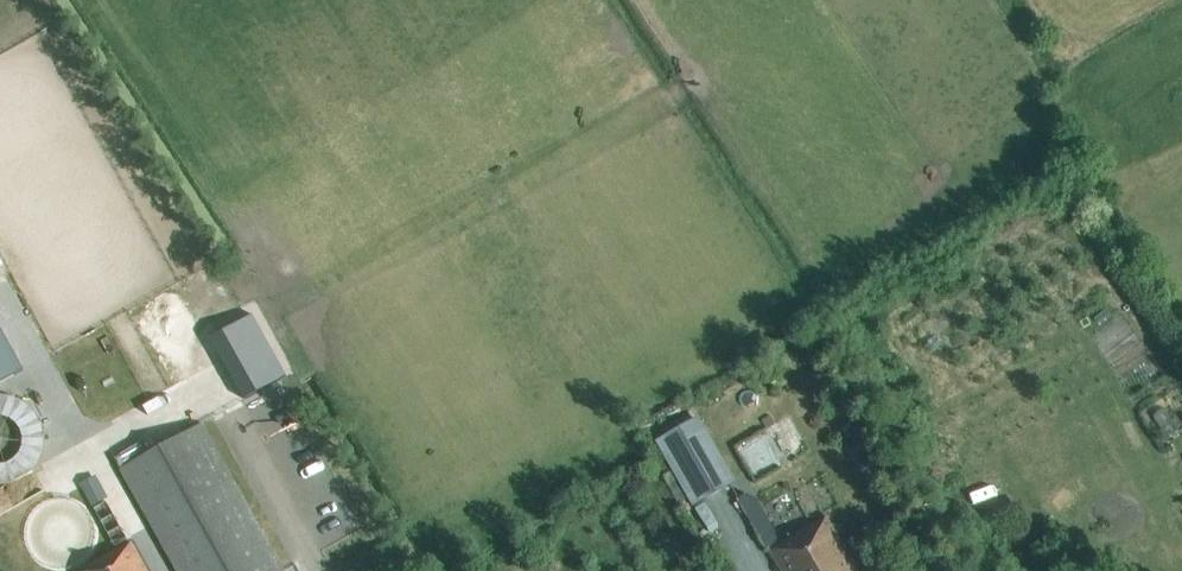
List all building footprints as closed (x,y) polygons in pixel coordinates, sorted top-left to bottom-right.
[(23,371),(0,330),(0,384),(23,371)] [(12,479),(22,473),(30,466),(36,456),(38,445),(38,433),(34,423),(28,413),(19,406),(8,402),(0,401),(0,480),(12,479)] [(696,411),(654,435),(692,501),(734,477),(696,411)] [(787,413),(774,420),(783,437),(796,430),(787,413)] [(864,423),(847,434),(855,447),(872,436),(864,423)] [(202,425),(120,470),(176,570),(283,570),(202,425)] [(740,444),(758,477),(784,464),(766,430),(740,444)] [(8,512),(0,516),(0,565),(3,570),(53,570),(36,541),(51,534),(34,499),(8,512)] [(826,518),(770,551),(781,570),(857,570),(826,518)] [(131,543),(82,570),(146,570),(131,543)]
